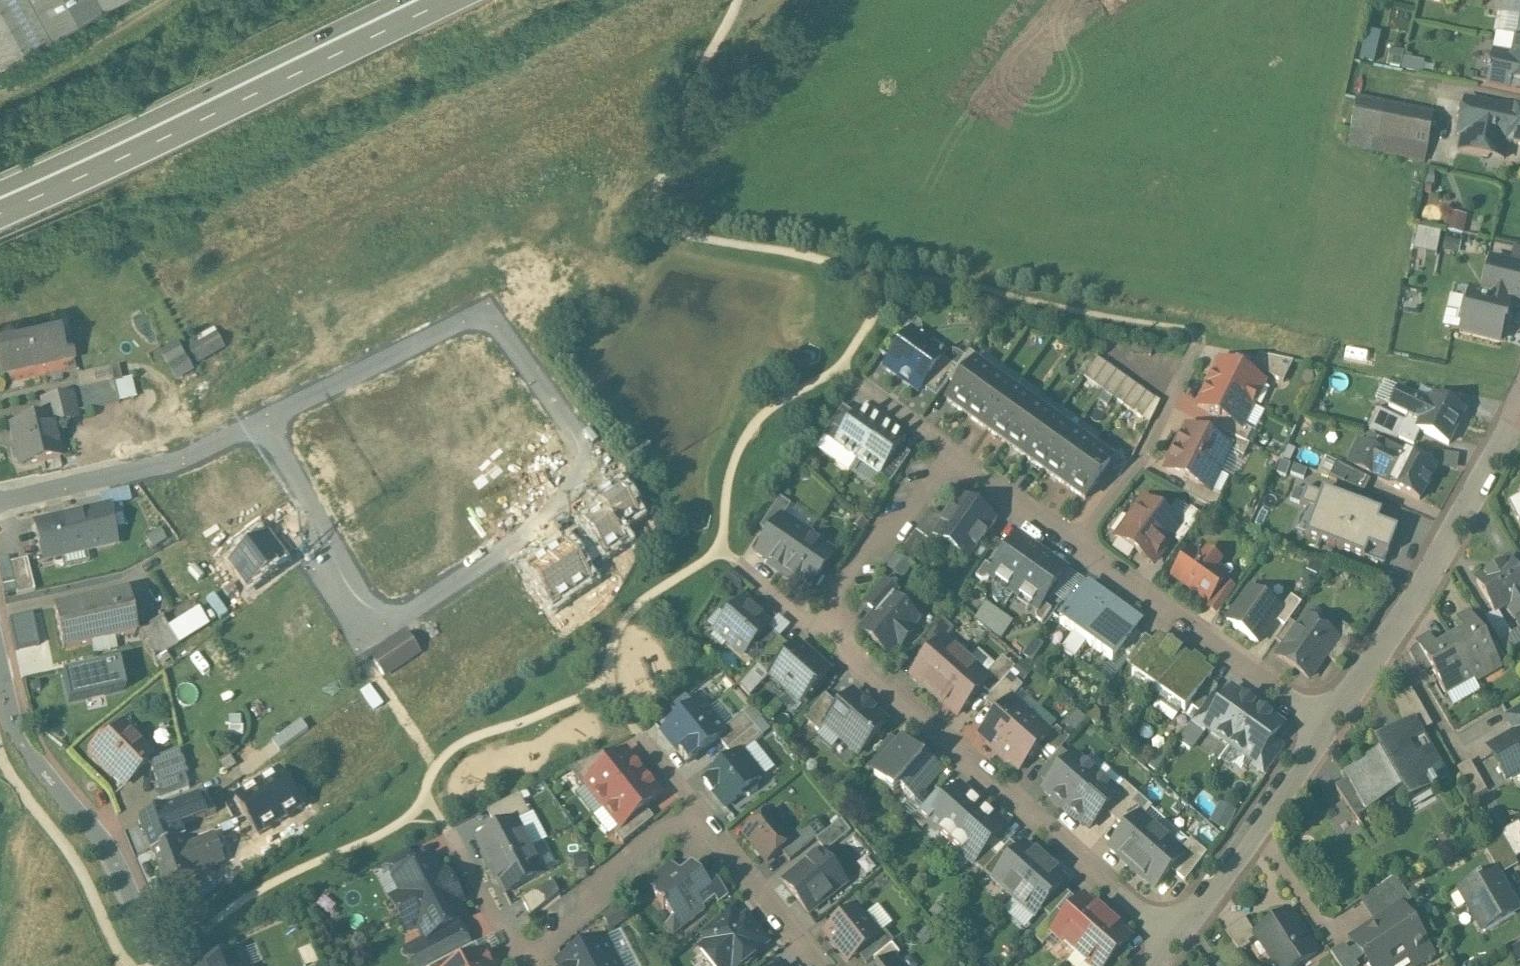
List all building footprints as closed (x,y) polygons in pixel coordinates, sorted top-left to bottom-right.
[(36,0),(0,0),(0,60),(2,64),(55,34),(36,0)] [(55,34),(116,0),(36,0),(55,34)] [(1499,13),(1519,17),(1519,0),(1502,0),(1499,13)] [(1361,58),(1374,61),(1380,32),(1367,29),(1361,58)] [(1519,40),(1515,59),(1495,55),(1488,84),(1510,88),(1511,83),(1519,84),(1519,40)] [(1399,67),(1403,52),(1391,48),(1387,64),(1399,67)] [(1402,68),(1423,71),(1425,60),(1404,57),(1402,68)] [(1435,116),(1357,101),(1354,115),(1349,114),(1345,134),(1428,150),(1435,116)] [(1504,105),(1499,108),(1466,102),(1460,135),(1464,135),(1461,151),(1490,157),(1493,142),(1519,148),(1519,110),(1519,108),(1504,105)] [(1446,231),(1466,232),(1468,214),(1448,212),(1446,231)] [(1442,233),(1418,228),(1414,250),(1437,255),(1442,233)] [(1491,261),(1482,296),(1512,302),(1512,303),(1519,305),(1519,267),(1491,261)] [(1482,296),(1470,293),(1461,331),(1501,340),(1505,325),(1507,326),(1512,303),(1512,302),(1482,296)] [(0,330),(0,368),(1,374),(73,358),(64,316),(0,330)] [(189,343),(199,362),(226,348),(216,329),(189,343)] [(922,338),(906,341),(886,369),(919,392),(922,388),(943,358),(945,355),(922,338)] [(179,380),(195,370),(181,347),(165,357),(179,380)] [(962,355),(958,353),(953,352),(955,367),(958,369),(965,358),(962,355)] [(1294,363),(1259,355),(1253,368),(1284,383),(1294,363)] [(73,358),(1,374),(4,387),(76,371),(73,358)] [(943,358),(922,388),(937,398),(958,369),(955,367),(943,358)] [(1098,358),(1084,378),(1094,385),(1108,365),(1098,358)] [(1261,382),(1220,362),(1209,385),(1253,407),(1259,394),(1256,393),(1261,382)] [(975,363),(948,403),(968,417),(993,381),(983,374),(985,370),(975,363)] [(1108,365),(1094,385),(1104,392),(1118,372),(1108,365)] [(118,367),(76,376),(79,390),(91,388),(114,383),(122,381),(118,367)] [(1118,372),(1104,392),(1113,398),(1127,379),(1118,372)] [(122,381),(114,383),(119,402),(135,399),(130,379),(122,381)] [(1127,379),(1113,398),(1123,405),(1137,386),(1127,379)] [(1004,388),(993,381),(968,417),(987,431),(1015,392),(1006,385),(1004,388)] [(114,383),(91,388),(94,400),(96,409),(119,404),(119,402),(114,383)] [(1253,407),(1209,385),(1198,407),(1210,412),(1209,414),(1219,419),(1219,417),(1221,418),(1242,428),(1243,427),(1253,407)] [(1137,386),(1123,405),(1133,412),(1147,393),(1137,386)] [(91,388),(79,390),(82,403),(94,400),(91,388)] [(1406,422),(1399,437),(1414,444),(1420,430),(1419,429),(1431,405),(1399,389),(1390,406),(1409,415),(1406,422)] [(1015,392),(987,431),(1007,445),(1032,409),(1022,402),(1024,398),(1015,392)] [(71,393),(41,400),(45,418),(51,417),(53,424),(77,418),(71,393)] [(1147,393),(1133,412),(1143,419),(1157,400),(1147,393)] [(1465,411),(1435,396),(1431,405),(1419,429),(1420,430),(1449,444),(1465,411)] [(856,416),(844,407),(828,430),(840,439),(856,416)] [(840,439),(835,445),(858,461),(883,426),(860,409),(840,439)] [(1043,416),(1032,409),(1007,445),(1026,459),(1054,420),(1045,413),(1043,416)] [(1406,422),(1380,410),(1370,430),(1398,439),(1399,437),(1406,422)] [(45,418),(11,426),(15,444),(12,449),(15,460),(19,463),(20,467),(60,458),(53,424),(51,417),(45,418)] [(1242,428),(1221,418),(1220,420),(1219,419),(1214,428),(1218,430),(1246,444),(1252,432),(1243,427),(1242,428)] [(1063,426),(1054,420),(1026,459),(1046,473),(1071,437),(1061,429),(1063,426)] [(883,426),(858,461),(881,477),(885,471),(901,449),(906,442),(883,426)] [(1213,440),(1187,428),(1177,450),(1220,471),(1230,450),(1231,449),(1213,440)] [(1246,444),(1218,430),(1213,440),(1231,449),(1230,450),(1244,457),(1250,446),(1246,444)] [(1082,444),(1071,437),(1046,473),(1066,486),(1093,447),(1084,441),(1082,444)] [(1379,438),(1375,447),(1360,440),(1349,462),(1391,483),(1407,452),(1379,438)] [(1093,447),(1066,486),(1086,501),(1111,465),(1100,457),(1103,454),(1093,447)] [(901,449),(885,471),(895,478),(911,455),(901,449)] [(1220,471),(1177,450),(1166,471),(1189,482),(1209,492),(1210,491),(1220,471)] [(1437,467),(1407,452),(1391,483),(1390,486),(1420,501),(1437,467)] [(1371,480),(1337,463),(1330,477),(1362,494),(1363,492),(1364,492),(1371,480)] [(1279,467),(1266,493),(1277,499),(1291,472),(1279,467)] [(1209,492),(1189,482),(1183,494),(1215,510),(1222,497),(1210,491),(1209,492)] [(606,508),(621,531),(641,518),(620,485),(600,498),(606,508)] [(1398,531),(1379,524),(1382,515),(1322,492),(1321,495),(1306,489),(1300,505),(1315,511),(1305,537),(1365,560),(1369,550),(1388,557),(1398,531)] [(945,521),(933,538),(934,538),(968,562),(997,521),(963,497),(945,521)] [(781,499),(761,528),(770,535),(783,516),(784,516),(791,506),(781,499)] [(1159,504),(1149,506),(1144,502),(1130,521),(1125,518),(1122,518),(1113,531),(1113,535),(1119,539),(1154,564),(1171,539),(1180,527),(1178,526),(1160,513),(1159,504)] [(107,507),(80,514),(89,551),(116,545),(107,507)] [(585,522),(607,556),(628,542),(621,531),(606,508),(585,522)] [(1191,509),(1178,526),(1180,527),(1171,539),(1181,546),(1202,517),(1191,509)] [(932,511),(916,533),(931,543),(934,538),(933,538),(945,521),(932,511)] [(80,514),(34,524),(42,562),(89,551),(80,514)] [(770,535),(758,553),(784,571),(810,534),(784,516),(783,516),(770,535)] [(249,589),(287,561),(267,534),(229,562),(249,589)] [(810,534),(784,571),(795,579),(793,582),(809,593),(834,555),(808,538),(810,534)] [(994,570),(990,576),(991,576),(997,580),(997,581),(1009,589),(1015,593),(1042,554),(1018,536),(994,570)] [(547,555),(573,594),(592,581),(566,542),(547,555)] [(1203,560),(1192,552),(1174,577),(1209,601),(1226,576),(1215,568),(1220,561),(1208,553),(1203,560)] [(1042,554),(1015,593),(1021,597),(1020,597),(1032,606),(1033,605),(1038,610),(1039,610),(1044,604),(1067,571),(1042,554)] [(573,594),(547,555),(528,567),(554,606),(573,594)] [(27,560),(9,564),(17,596),(34,592),(27,560)] [(1476,583),(1495,613),(1495,614),(1498,612),(1506,607),(1519,598),(1519,577),(1511,562),(1476,583)] [(994,570),(986,564),(976,577),(982,581),(989,580),(991,576),(990,576),(994,570)] [(885,583),(866,605),(877,614),(892,597),(893,598),(897,593),(885,583)] [(1088,586),(1060,625),(1087,644),(1115,605),(1088,586)] [(1281,612),(1250,590),(1228,621),(1259,643),(1275,620),(1281,612)] [(127,594),(53,610),(62,650),(137,634),(127,594)] [(877,614),(862,631),(888,655),(898,644),(901,647),(913,634),(908,630),(917,619),(893,598),(892,597),(877,614)] [(1281,612),(1275,620),(1285,627),(1289,621),(1290,621),(1302,604),(1292,597),(1281,612)] [(746,598),(716,632),(743,657),(744,656),(768,629),(771,626),(757,614),(760,611),(746,598)] [(1506,607),(1514,620),(1515,620),(1519,616),(1519,598),(1506,607)] [(1004,638),(1016,621),(988,603),(977,620),(1004,638)] [(1052,610),(1044,604),(1039,610),(1038,610),(1036,613),(1037,620),(1042,624),(1052,610)] [(1115,605),(1087,644),(1113,662),(1122,650),(1135,632),(1141,623),(1115,605)] [(1498,612),(1495,614),(1495,613),(1486,619),(1499,641),(1511,633),(1498,612)] [(1500,667),(1470,613),(1458,620),(1466,634),(1453,642),(1475,681),(1500,667)] [(17,650),(38,645),(31,615),(10,620),(17,650)] [(163,616),(140,631),(157,660),(180,645),(170,628),(163,616)] [(1334,638),(1306,618),(1299,628),(1285,648),(1278,657),(1309,679),(1326,657),(1337,640),(1334,638)] [(184,619),(170,628),(180,645),(194,636),(184,619)] [(942,619),(919,646),(931,656),(944,641),(945,641),(955,630),(942,619)] [(1290,621),(1289,621),(1285,627),(1276,641),(1285,648),(1299,628),(1290,621)] [(1337,640),(1326,657),(1338,665),(1358,636),(1343,625),(1334,638),(1337,640)] [(768,629),(744,656),(756,666),(780,639),(768,629)] [(1135,632),(1122,650),(1132,657),(1133,655),(1144,639),(1135,632)] [(410,633),(371,652),(383,676),(422,658),(410,633)] [(1511,633),(1499,641),(1504,648),(1516,641),(1511,633)] [(1137,670),(1133,677),(1159,695),(1186,656),(1160,637),(1137,670)] [(1144,639),(1133,655),(1143,662),(1155,644),(1145,637),(1144,639)] [(1430,638),(1419,644),(1433,669),(1448,696),(1475,681),(1453,642),(1437,651),(1430,638)] [(780,639),(756,666),(770,679),(772,676),(771,676),(793,651),(780,639)] [(931,656),(913,677),(934,695),(965,659),(945,641),(944,641),(931,656)] [(793,651),(771,676),(772,676),(803,703),(830,673),(798,645),(793,651)] [(1421,648),(1410,654),(1422,675),(1433,669),(1421,648)] [(1143,662),(1133,655),(1132,657),(1127,663),(1137,670),(1143,662)] [(1186,656),(1159,695),(1185,713),(1200,692),(1208,681),(1213,674),(1186,656)] [(1003,657),(986,677),(989,680),(983,688),(992,696),(1010,675),(1016,669),(1003,657)] [(965,659),(934,695),(958,716),(983,688),(989,680),(986,677),(965,659)] [(118,663),(62,675),(69,703),(124,691),(118,663)] [(757,672),(743,684),(752,693),(765,681),(757,672)] [(992,696),(986,702),(999,714),(1012,699),(1012,700),(1023,688),(1010,675),(992,696)] [(1218,688),(1208,681),(1200,692),(1210,698),(1211,697),(1218,688)] [(1223,704),(1206,728),(1206,729),(1230,746),(1258,707),(1233,689),(1223,704)] [(1406,725),(1373,742),(1378,752),(1343,770),(1346,776),(1365,809),(1401,790),(1408,803),(1431,790),(1432,792),(1436,790),(1435,788),(1450,781),(1422,732),(1433,727),(1412,690),(1393,700),(1406,725)] [(887,723),(854,693),(840,708),(825,726),(826,726),(859,755),(887,723)] [(826,696),(805,720),(820,733),(826,726),(825,726),(840,708),(826,696)] [(1210,698),(1193,723),(1204,731),(1206,729),(1206,728),(1223,704),(1211,697),(1210,698)] [(999,714),(980,736),(1000,753),(1032,717),(1012,700),(1012,699),(999,714)] [(700,703),(663,734),(688,765),(719,740),(726,734),(723,731),(700,703)] [(1258,707),(1230,746),(1255,763),(1255,764),(1272,740),(1283,725),(1258,707)] [(1508,718),(1516,732),(1492,746),(1511,778),(1519,773),(1519,711),(1508,718)] [(744,714),(723,731),(726,734),(719,740),(727,749),(755,727),(744,714)] [(1032,717),(1000,753),(1019,771),(1038,749),(1051,735),(1032,717)] [(755,727),(727,749),(735,759),(742,754),(743,754),(764,737),(755,727)] [(1051,735),(1038,749),(1051,761),(1068,742),(1055,730),(1051,735)] [(131,744),(120,734),(114,734),(103,745),(96,745),(91,751),(91,758),(96,764),(102,764),(103,764),(124,786),(152,757),(135,739),(131,744)] [(890,738),(866,765),(877,774),(901,747),(890,738)] [(1272,740),(1255,764),(1255,763),(1253,766),(1264,773),(1282,747),(1272,740)] [(920,759),(903,744),(901,747),(877,774),(875,776),(894,793),(900,787),(915,800),(941,771),(923,755),(920,759)] [(181,750),(159,758),(152,766),(159,785),(185,775),(189,774),(181,750)] [(1072,759),(1062,750),(1054,759),(1064,768),(1072,759)] [(603,753),(571,770),(585,788),(587,786),(586,785),(612,764),(603,753)] [(612,764),(586,785),(587,786),(605,808),(645,776),(627,753),(612,764)] [(735,759),(704,784),(713,795),(714,795),(725,809),(743,795),(744,797),(750,797),(758,790),(759,785),(758,783),(763,779),(743,754),(742,754),(735,759)] [(1064,768),(1045,790),(1061,805),(1060,806),(1066,811),(1097,776),(1075,756),(1072,759),(1064,768)] [(1486,792),(1470,762),(1457,769),(1474,799),(1486,792)] [(258,785),(281,822),(303,809),(280,772),(258,785)] [(159,785),(155,786),(161,801),(191,790),(185,775),(159,785)] [(645,776),(605,808),(621,828),(621,829),(646,809),(662,796),(645,776)] [(1097,776),(1066,811),(1072,817),(1073,815),(1090,830),(1106,812),(1120,795),(1116,792),(1097,776)] [(1365,809),(1346,776),(1332,783),(1353,815),(1365,809)] [(1120,795),(1106,812),(1116,821),(1138,796),(1124,783),(1116,792),(1120,795)] [(259,836),(281,822),(258,785),(236,799),(259,836)] [(946,802),(928,823),(929,824),(951,844),(983,808),(960,787),(946,802)] [(168,809),(139,820),(151,851),(185,839),(181,828),(216,814),(208,794),(185,803),(168,809)] [(937,794),(913,821),(923,830),(929,824),(928,823),(946,802),(937,794)] [(520,795),(488,812),(498,831),(516,821),(516,822),(530,815),(520,795)] [(1138,796),(1116,821),(1126,830),(1140,815),(1143,818),(1152,808),(1138,796)] [(1212,823),(1229,830),(1237,809),(1220,802),(1212,823)] [(983,808),(951,844),(975,865),(988,850),(1007,829),(983,808)] [(646,809),(621,829),(621,828),(614,833),(623,844),(654,819),(646,809)] [(792,838),(771,812),(745,834),(768,862),(781,851),(794,841),(792,838)] [(1126,830),(1111,848),(1127,863),(1126,864),(1132,870),(1162,835),(1143,818),(1140,815),(1126,830)] [(498,831),(479,841),(486,856),(485,857),(492,870),(533,848),(526,835),(522,834),(516,822),(516,821),(498,831)] [(818,840),(817,841),(827,853),(851,833),(842,821),(818,840)] [(1499,834),(1514,860),(1519,857),(1519,827),(1518,824),(1499,834)] [(807,825),(792,838),(794,841),(781,851),(790,862),(817,841),(818,840),(807,825)] [(185,839),(151,851),(164,886),(226,863),(215,834),(194,842),(193,843),(189,844),(187,845),(185,839)] [(1499,834),(1481,845),(1496,870),(1497,870),(1501,877),(1518,867),(1514,860),(1499,834)] [(1162,835),(1132,870),(1138,875),(1139,873),(1155,888),(1171,870),(1185,855),(1181,852),(1162,835)] [(1385,884),(1355,839),(1325,859),(1355,904),(1385,884)] [(1207,853),(1191,840),(1181,852),(1185,855),(1171,870),(1185,882),(1207,853)] [(988,850),(975,865),(984,873),(1011,843),(1010,843),(997,858),(988,850)] [(1011,843),(984,873),(993,881),(1020,851),(1011,843)] [(1020,851),(993,881),(1014,899),(1046,863),(1025,845),(1020,851)] [(533,848),(492,870),(499,884),(500,883),(506,894),(544,875),(539,866),(540,862),(533,848)] [(407,852),(386,862),(395,880),(416,869),(407,852)] [(821,853),(784,883),(809,914),(846,884),(840,875),(841,872),(840,870),(840,869),(839,867),(838,867),(837,866),(834,865),(832,866),(821,853)] [(443,874),(435,859),(416,869),(395,880),(403,895),(392,900),(408,932),(419,926),(427,940),(459,924),(467,919),(459,905),(464,903),(447,871),(443,874)] [(671,863),(646,883),(656,896),(681,876),(672,865),(673,865),(671,863)] [(1046,863),(1014,899),(1035,918),(1042,910),(1062,888),(1067,882),(1046,863)] [(701,885),(689,870),(656,896),(655,897),(664,909),(662,910),(665,913),(666,912),(675,923),(685,915),(692,923),(705,912),(703,910),(715,900),(719,904),(729,897),(712,877),(701,885)] [(1496,870),(1460,891),(1484,933),(1514,915),(1507,902),(1513,899),(1501,877),(1497,870),(1496,870)] [(1394,877),(1385,884),(1355,904),(1356,905),(1366,898),(1373,909),(1402,889),(1394,877)] [(554,883),(522,900),(531,917),(560,894),(554,883)] [(1062,888),(1042,910),(1051,918),(1058,911),(1071,896),(1062,888)] [(1402,889),(1373,909),(1380,920),(1400,907),(1401,909),(1411,902),(1402,889)] [(1066,919),(1053,934),(1054,935),(1076,954),(1107,918),(1085,898),(1066,919)] [(1374,924),(1377,927),(1354,942),(1365,958),(1370,965),(1393,965),(1407,957),(1413,965),(1418,965),(1433,956),(1401,909),(1400,907),(1380,920),(1374,924)] [(857,909),(826,934),(849,962),(858,954),(880,937),(879,936),(857,909)] [(1255,933),(1258,937),(1277,965),(1297,965),(1317,952),(1289,910),(1255,933)] [(730,911),(702,934),(710,943),(721,935),(723,938),(740,924),(730,911)] [(1058,911),(1051,918),(1034,937),(1043,946),(1054,935),(1053,934),(1066,919),(1058,911)] [(1076,954),(1090,965),(1107,965),(1114,958),(1122,949),(1131,939),(1107,918),(1076,954)] [(1245,918),(1226,931),(1242,952),(1251,945),(1249,943),(1258,937),(1255,933),(1245,918)] [(723,938),(721,935),(710,943),(701,951),(713,965),(745,965),(760,954),(758,951),(766,944),(746,919),(740,924),(723,938)] [(427,940),(439,963),(433,965),(437,965),(471,948),(459,924),(427,940)] [(880,937),(858,954),(867,965),(874,959),(892,944),(894,943),(885,931),(879,936),(880,937)] [(559,964),(560,965),(604,965),(615,960),(605,940),(559,964)] [(874,959),(879,965),(884,965),(894,959),(894,960),(901,955),(892,944),(874,959)] [(437,965),(469,965),(481,959),(480,958),(475,947),(477,946),(477,945),(471,948),(437,965)] [(1344,945),(1330,953),(1339,965),(1358,965),(1356,963),(1365,958),(1358,948),(1349,953),(1344,945)] [(1509,952),(1516,964),(1519,962),(1519,945),(1509,952)] [(1130,956),(1122,949),(1114,958),(1122,965),(1130,956)] [(199,965),(247,965),(240,950),(199,965)] [(469,965),(493,965),(488,957),(491,955),(490,953),(480,958),(481,959),(469,965)]
